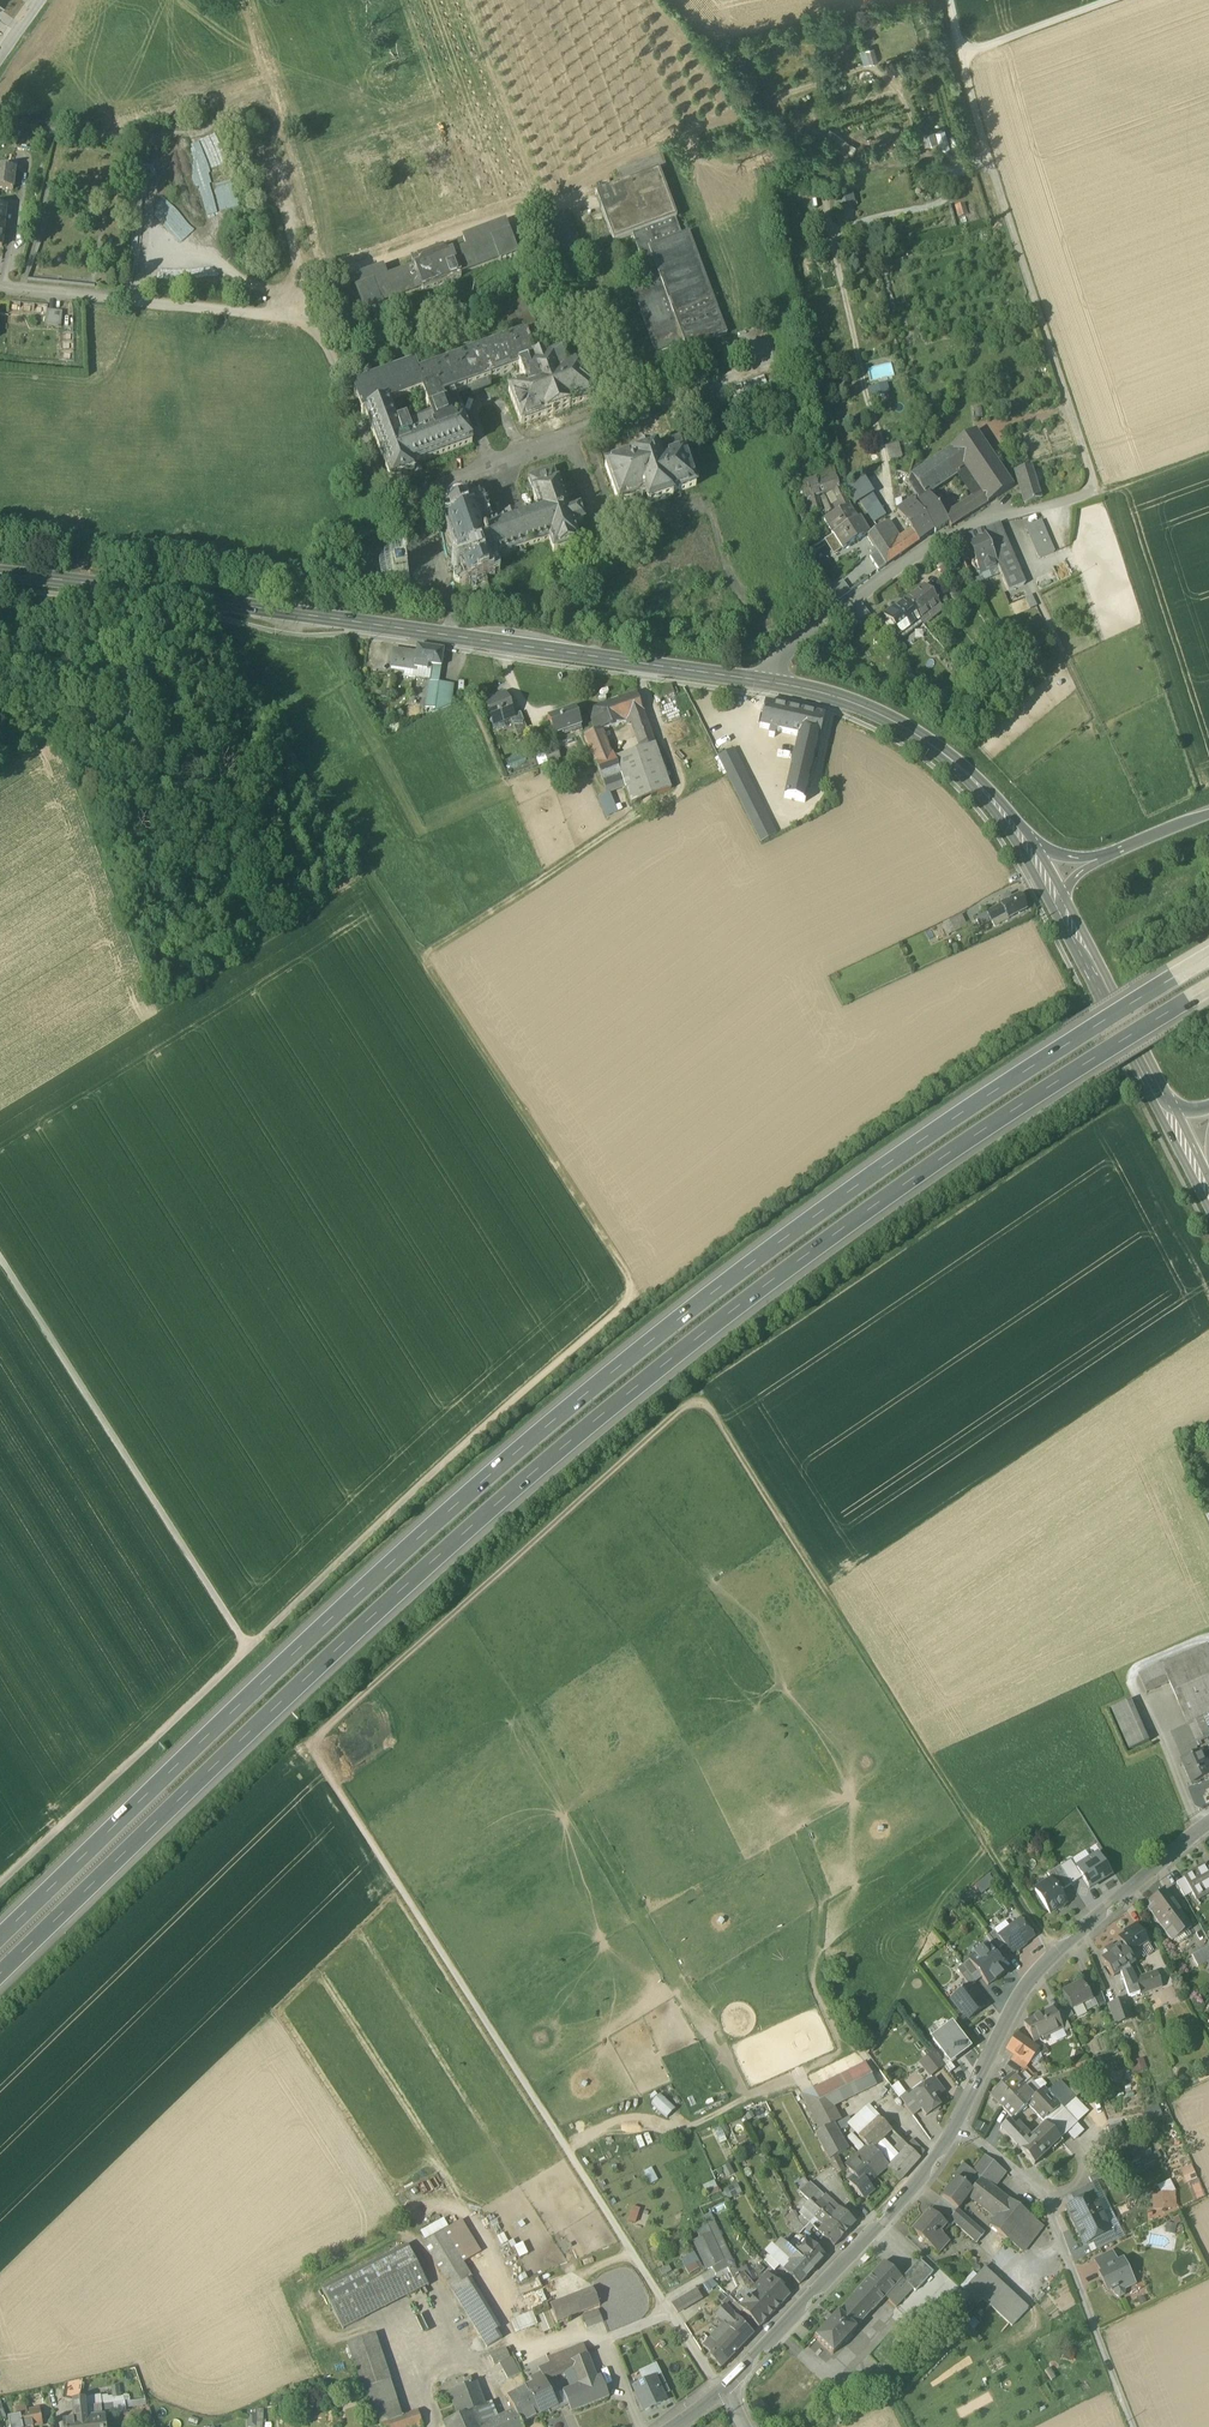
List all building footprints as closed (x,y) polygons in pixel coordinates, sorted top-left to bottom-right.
[(616,172),(621,185),(659,172),(666,169),(661,155),(616,172)] [(14,191),(16,171),(0,169),(0,189),(14,191)] [(676,219),(659,172),(621,185),(595,195),(612,243),(631,236),(675,220),(676,219)] [(831,185),(835,202),(852,197),(847,181),(831,185)] [(965,204),(954,206),(957,218),(968,215),(965,204)] [(558,269),(569,265),(585,259),(583,254),(568,214),(541,224),(508,236),(510,243),(543,231),(558,269)] [(675,220),(631,236),(649,286),(632,293),(636,305),(655,355),(668,350),(676,371),(705,360),(699,346),(726,336),(689,234),(681,237),(675,220)] [(516,259),(510,243),(508,236),(504,226),(462,241),(466,252),(446,259),(413,271),(385,282),(381,271),(351,282),(363,315),(381,309),(380,307),(420,293),(421,297),(437,291),(446,316),(444,316),(448,326),(450,325),(460,353),(352,393),(361,417),(365,416),(391,483),(420,472),(418,466),(471,446),(453,397),(518,372),(523,386),(508,392),(521,426),(544,417),(545,419),(570,409),(570,408),(592,399),(580,367),(577,368),(566,372),(560,356),(543,362),(540,353),(538,348),(540,347),(532,326),(533,325),(525,302),(490,315),(498,339),(467,350),(457,322),(459,322),(456,312),(454,313),(445,288),(460,283),(459,278),(498,263),(499,265),(516,259)] [(46,327),(53,328),(54,315),(48,314),(46,327)] [(62,315),(54,315),(53,328),(60,328),(62,315)] [(576,339),(540,353),(543,362),(560,356),(571,352),(577,368),(580,367),(583,366),(577,349),(579,349),(576,339)] [(957,477),(967,471),(992,454),(977,432),(911,475),(926,496),(928,495),(929,496),(957,477)] [(643,496),(647,507),(672,498),(671,496),(695,487),(683,453),(681,453),(678,443),(656,451),(655,448),(648,451),(648,449),(636,453),(637,455),(604,466),(617,505),(643,496)] [(887,449),(890,462),(901,459),(898,446),(887,449)] [(967,471),(981,493),(988,504),(1014,488),(992,454),(967,471)] [(1016,472),(1026,505),(1041,501),(1031,467),(1016,472)] [(488,529),(484,518),(477,521),(491,561),(515,552),(517,557),(526,554),(524,549),(549,541),(553,553),(579,544),(573,527),(584,523),(579,510),(568,514),(557,483),(552,470),(529,478),(533,491),(532,492),(539,511),(514,520),(513,517),(504,520),(505,523),(488,529)] [(957,477),(971,499),(981,493),(967,471),(957,477)] [(803,484),(811,513),(821,510),(817,496),(839,488),(834,474),(803,484)] [(918,501),(914,504),(934,531),(935,533),(948,524),(949,523),(944,517),(929,496),(928,495),(926,496),(911,475),(907,486),(918,501)] [(856,506),(860,503),(872,496),(874,494),(863,478),(845,489),(856,506)] [(833,494),(842,510),(849,506),(841,490),(833,494)] [(963,520),(988,504),(981,493),(971,499),(956,509),(963,520)] [(866,511),(877,504),(872,496),(860,503),(866,511)] [(494,570),(491,561),(477,521),(474,513),(469,515),(465,504),(467,502),(466,501),(466,500),(464,502),(459,499),(459,497),(457,497),(458,499),(451,501),(450,500),(448,501),(450,503),(447,508),(445,507),(445,509),(447,509),(451,521),(447,523),(445,522),(445,523),(447,525),(451,535),(449,536),(453,549),(455,548),(459,558),(457,559),(457,560),(459,559),(463,569),(460,569),(461,570),(456,572),(453,577),(455,581),(460,583),(465,582),(467,582),(468,582),(469,584),(470,584),(470,581),(493,573),(494,576),(495,575),(495,573),(495,572),(497,571),(497,570),(494,570)] [(474,513),(477,521),(484,518),(477,497),(466,501),(467,502),(465,504),(469,515),(474,513)] [(919,542),(934,531),(914,504),(912,501),(898,512),(911,531),(919,542)] [(866,511),(873,523),(885,516),(877,504),(866,511)] [(832,535),(833,535),(858,520),(849,506),(842,510),(824,519),(832,535)] [(951,528),(963,520),(956,509),(944,517),(949,523),(948,524),(951,528)] [(860,519),(858,520),(833,535),(842,550),(869,533),(860,519)] [(886,565),(898,557),(890,544),(899,538),(889,522),(870,535),(868,536),(878,552),(886,565)] [(1026,528),(1040,559),(1054,553),(1041,522),(1026,528)] [(1001,574),(1008,592),(1025,585),(998,524),(983,531),(998,567),(997,567),(1001,574)] [(911,531),(899,538),(890,544),(898,557),(919,542),(911,531)] [(972,564),(977,576),(997,567),(998,567),(983,531),(982,531),(982,532),(967,538),(977,562),(972,564)] [(833,555),(842,550),(833,535),(832,535),(824,540),(833,555)] [(870,557),(878,571),(886,565),(878,552),(870,557)] [(937,568),(941,573),(952,565),(947,560),(937,568)] [(940,574),(945,581),(960,570),(955,563),(952,565),(941,573),(940,574)] [(980,583),(1001,574),(997,567),(977,576),(978,579),(980,583)] [(972,581),(976,591),(982,588),(980,583),(978,579),(972,581)] [(843,580),(831,589),(838,600),(850,591),(843,580)] [(924,586),(905,602),(920,621),(928,614),(932,619),(943,610),(936,601),(941,597),(934,588),(929,592),(924,586)] [(916,624),(920,621),(905,602),(896,608),(895,607),(885,615),(891,622),(886,626),(891,632),(896,629),(901,636),(910,629),(912,631),(918,626),(916,624)] [(848,614),(859,627),(872,617),(862,603),(848,614)] [(417,646),(416,653),(415,663),(417,663),(417,668),(427,670),(428,665),(432,665),(441,667),(443,650),(417,646)] [(416,671),(417,668),(417,663),(415,663),(416,653),(393,649),(390,667),(405,669),(416,671)] [(416,671),(405,669),(405,672),(404,675),(429,679),(432,665),(428,665),(427,670),(417,668),(416,671)] [(427,693),(446,696),(448,684),(439,682),(441,667),(432,665),(429,679),(427,693)] [(446,696),(427,693),(425,707),(435,708),(434,713),(452,705),(455,685),(448,684),(446,696)] [(656,690),(659,700),(674,694),(671,685),(670,685),(656,690)] [(588,711),(595,732),(602,730),(626,722),(625,718),(629,717),(643,712),(636,693),(618,700),(588,711)] [(491,723),(493,722),(501,719),(502,721),(510,718),(514,717),(513,716),(506,697),(497,701),(496,698),(485,702),(489,713),(488,714),(491,723)] [(784,797),(805,802),(824,717),(765,704),(759,728),(770,730),(768,736),(774,738),(775,731),(798,736),(794,754),(784,797)] [(547,720),(554,737),(581,727),(575,709),(547,720)] [(629,717),(632,725),(646,721),(643,712),(629,717)] [(510,718),(518,737),(528,733),(520,713),(513,716),(514,717),(510,718)] [(632,725),(635,734),(649,730),(646,721),(632,725)] [(589,748),(596,764),(612,757),(601,732),(602,731),(602,730),(595,732),(584,735),(589,748)] [(654,743),(649,730),(635,734),(640,748),(654,743)] [(670,790),(654,743),(640,748),(640,750),(616,758),(615,759),(621,776),(624,785),(631,804),(670,790)] [(732,749),(718,756),(730,781),(744,773),(732,749)] [(544,755),(547,763),(560,758),(557,750),(544,755)] [(615,756),(612,757),(596,764),(603,782),(621,776),(615,759),(616,758),(615,756)] [(735,790),(761,842),(775,835),(744,773),(730,781),(735,790)] [(621,776),(603,782),(607,791),(624,785),(621,776)] [(617,813),(609,793),(597,798),(606,818),(617,813)] [(1001,905),(987,913),(991,922),(1006,914),(1009,920),(1027,911),(1019,896),(1010,900),(1009,899),(1006,901),(1006,902),(1001,905)] [(976,918),(981,928),(991,922),(987,913),(976,918)] [(967,928),(961,915),(943,924),(949,936),(967,928)] [(1191,1723),(1203,1717),(1208,1715),(1208,1648),(1208,1646),(1162,1666),(1170,1684),(1188,1724),(1191,1723)] [(1147,1694),(1170,1684),(1162,1666),(1139,1676),(1147,1694)] [(1117,1721),(1130,1751),(1150,1742),(1131,1701),(1112,1709),(1117,1721)] [(1203,1717),(1191,1723),(1199,1742),(1197,1743),(1202,1754),(1208,1751),(1208,1732),(1208,1728),(1203,1717)] [(1193,1785),(1208,1778),(1208,1767),(1206,1760),(1208,1759),(1208,1751),(1202,1754),(1183,1762),(1193,1785)] [(1076,1869),(1090,1860),(1085,1851),(1071,1860),(1076,1869)] [(1089,1889),(1110,1875),(1098,1855),(1090,1860),(1076,1869),(1082,1878),(1089,1889)] [(1071,1860),(1059,1867),(1071,1885),(1082,1878),(1076,1869),(1071,1860)] [(1196,1901),(1196,1900),(1196,1899),(1207,1893),(1207,1894),(1208,1893),(1208,1874),(1205,1866),(1183,1878),(1184,1879),(1192,1893),(1196,1901)] [(1051,1880),(1059,1893),(1071,1885),(1059,1867),(1047,1874),(1051,1880)] [(995,1884),(988,1875),(974,1887),(982,1895),(995,1884)] [(1176,1883),(1184,1898),(1192,1893),(1184,1879),(1176,1883)] [(1034,1890),(1050,1914),(1066,1904),(1059,1893),(1051,1880),(1034,1890)] [(1186,1930),(1191,1926),(1164,1891),(1148,1903),(1151,1906),(1153,1910),(1150,1913),(1160,1926),(1171,1941),(1174,1938),(1186,1930)] [(1004,1945),(1011,1954),(1033,1937),(1021,1920),(1010,1929),(999,1937),(1004,1945)] [(999,1937),(1010,1929),(1005,1922),(993,1930),(994,1932),(999,1937)] [(1119,1941),(1121,1944),(1130,1958),(1140,1951),(1138,1949),(1147,1943),(1136,1926),(1126,1932),(1128,1935),(1119,1941)] [(1191,1937),(1186,1930),(1174,1938),(1179,1945),(1191,1937)] [(993,1942),(999,1949),(1004,1945),(994,1932),(988,1936),(993,1942)] [(987,1947),(996,1958),(1002,1954),(999,1949),(993,1942),(987,1947)] [(1138,1949),(1140,1951),(1149,1946),(1147,1943),(1138,1949)] [(1133,1961),(1130,1958),(1121,1944),(1114,1948),(1112,1945),(1106,1949),(1108,1952),(1110,1955),(1102,1961),(1113,1977),(1120,1973),(1122,1972),(1120,1969),(1133,1961)] [(1153,1953),(1149,1946),(1140,1951),(1130,1958),(1133,1961),(1133,1962),(1142,1957),(1143,1959),(1153,1953)] [(1191,1956),(1198,1968),(1208,1962),(1208,1961),(1208,1946),(1191,1956)] [(977,1973),(988,1986),(994,1982),(1001,1977),(1000,1977),(1006,1972),(996,1958),(987,1947),(981,1952),(981,1951),(974,1956),(975,1957),(969,1961),(977,1973)] [(962,1966),(971,1977),(977,1973),(969,1961),(962,1966)] [(1120,1969),(1122,1972),(1128,1968),(1134,1964),(1133,1962),(1133,1961),(1120,1969)] [(969,1986),(970,1987),(975,1983),(971,1977),(962,1966),(957,1970),(969,1986)] [(1128,1999),(1131,1998),(1126,1983),(1134,1980),(1128,1968),(1122,1972),(1120,1973),(1128,1999)] [(1141,1978),(1146,1992),(1161,1987),(1157,1973),(1141,1978)] [(1141,1978),(1134,1980),(1139,1995),(1146,1993),(1146,1992),(1141,1978)] [(1131,1998),(1139,1995),(1134,1980),(1126,1983),(1131,1998)] [(1086,2013),(1082,2004),(1091,2000),(1082,1982),(1063,1991),(1070,2006),(1071,2009),(1072,2009),(1076,2018),(1086,2013)] [(963,2013),(969,2020),(985,2007),(970,1987),(969,1986),(952,1998),(958,2005),(956,2007),(961,2014),(963,2013)] [(1099,2007),(1099,2008),(1105,2005),(1102,1994),(1094,1998),(1095,1998),(1099,2007)] [(1095,1998),(1091,2000),(1082,2004),(1086,2013),(1099,2007),(1095,1998)] [(1109,2005),(1116,2026),(1131,2021),(1124,2000),(1109,2005)] [(1069,2009),(1062,2013),(1066,2020),(1073,2016),(1069,2009)] [(1052,2010),(1032,2020),(1024,2024),(1033,2043),(1041,2039),(1048,2035),(1062,2028),(1055,2014),(1052,2010)] [(1062,2028),(1064,2033),(1071,2030),(1066,2020),(1062,2013),(1061,2010),(1055,2014),(1062,2028)] [(951,2025),(933,2040),(946,2058),(950,2063),(969,2048),(951,2025)] [(1067,2038),(1064,2033),(1062,2028),(1048,2035),(1053,2045),(1067,2038)] [(1016,2056),(1029,2065),(1030,2063),(1039,2050),(1017,2034),(1007,2049),(1016,2056)] [(1042,2058),(1039,2050),(1030,2063),(1036,2066),(1042,2058)] [(1083,2054),(1076,2052),(1074,2060),(1081,2062),(1083,2054)] [(921,2064),(930,2076),(944,2066),(941,2062),(934,2054),(921,2064)] [(1022,2068),(1024,2070),(1029,2065),(1016,2056),(1012,2062),(1022,2068)] [(954,2068),(950,2063),(946,2058),(941,2062),(944,2066),(948,2072),(954,2068)] [(1147,2070),(1143,2059),(1131,2063),(1135,2074),(1147,2070)] [(1022,2068),(1012,2062),(1008,2067),(1017,2074),(1022,2068)] [(802,2095),(820,2131),(832,2125),(840,2120),(833,2107),(876,2085),(865,2064),(802,2095)] [(1081,2064),(1075,2066),(1080,2079),(1086,2077),(1081,2064)] [(1024,2073),(1017,2080),(1024,2087),(1031,2080),(1024,2073)] [(1002,2108),(1024,2087),(1017,2080),(1013,2076),(992,2097),(1002,2108)] [(934,2079),(923,2087),(921,2084),(910,2092),(912,2095),(911,2096),(921,2110),(926,2117),(940,2107),(935,2101),(935,2100),(935,2099),(943,2093),(934,2079)] [(1033,2082),(1031,2080),(1024,2087),(1031,2095),(1038,2088),(1033,2082)] [(1042,2080),(1033,2082),(1038,2088),(1041,2086),(1043,2088),(1047,2085),(1042,2080)] [(1060,2082),(1049,2093),(1061,2107),(1073,2095),(1060,2082)] [(900,2100),(907,2095),(898,2084),(892,2088),(900,2100)] [(1046,2125),(1060,2141),(1067,2134),(1077,2125),(1078,2124),(1077,2124),(1061,2107),(1049,2093),(1043,2088),(1041,2086),(1038,2088),(1031,2095),(1036,2099),(1028,2107),(1046,2125)] [(1031,2095),(1024,2087),(1002,2108),(1014,2120),(1028,2107),(1036,2099),(1031,2095)] [(900,2100),(913,2116),(921,2110),(911,2096),(912,2095),(910,2092),(907,2095),(900,2100)] [(661,2094),(651,2104),(666,2119),(676,2110),(661,2094)] [(1061,2107),(1077,2124),(1089,2112),(1073,2095),(1061,2107)] [(868,2105),(850,2122),(852,2124),(848,2126),(858,2137),(879,2118),(880,2117),(868,2105)] [(1162,2117),(1158,2106),(1144,2111),(1149,2122),(1162,2117)] [(837,2133),(848,2126),(852,2124),(850,2122),(848,2118),(833,2126),(837,2133)] [(888,2128),(879,2118),(858,2137),(867,2147),(871,2144),(871,2145),(888,2128)] [(1001,2130),(1035,2165),(1060,2141),(1046,2125),(1032,2139),(1019,2126),(1016,2129),(1010,2122),(1001,2130)] [(1114,2149),(1127,2144),(1120,2124),(1107,2128),(1114,2149)] [(846,2151),(832,2125),(820,2131),(815,2134),(830,2160),(835,2157),(846,2151)] [(1077,2125),(1067,2134),(1074,2141),(1084,2132),(1077,2125)] [(604,2134),(608,2144),(624,2138),(620,2128),(604,2134)] [(1145,2139),(1137,2141),(1143,2159),(1152,2155),(1150,2150),(1149,2151),(1145,2139)] [(912,2140),(907,2146),(901,2140),(898,2143),(895,2147),(902,2154),(908,2147),(920,2159),(925,2152),(912,2140)] [(1137,2141),(1127,2144),(1114,2149),(1121,2170),(1141,2160),(1143,2159),(1137,2141)] [(867,2147),(857,2155),(876,2177),(886,2168),(889,2166),(871,2145),(871,2144),(867,2147)] [(888,2170),(900,2181),(920,2159),(908,2147),(902,2154),(888,2170)] [(1141,2160),(1144,2167),(1157,2160),(1153,2154),(1152,2155),(1143,2159),(1141,2160)] [(845,2165),(854,2176),(864,2187),(869,2183),(876,2177),(857,2155),(845,2165)] [(968,2197),(995,2219),(1009,2201),(993,2188),(982,2179),(994,2163),(985,2156),(973,2171),(963,2184),(973,2191),(968,2197)] [(830,2160),(837,2175),(844,2171),(835,2157),(830,2160)] [(982,2179),(993,2188),(1006,2173),(994,2163),(982,2179)] [(952,2177),(956,2180),(956,2179),(963,2184),(973,2171),(963,2164),(952,2177)] [(734,2174),(729,2165),(721,2169),(726,2178),(734,2174)] [(1180,2170),(1183,2178),(1194,2173),(1191,2166),(1180,2170)] [(658,2181),(651,2169),(644,2173),(650,2185),(658,2181)] [(1089,2178),(1091,2184),(1092,2184),(1097,2182),(1103,2179),(1100,2172),(1089,2178)] [(1197,2180),(1194,2173),(1183,2178),(1186,2185),(1193,2181),(1197,2180)] [(874,2190),(869,2183),(864,2187),(854,2176),(848,2181),(863,2199),(874,2190)] [(800,2190),(808,2184),(804,2178),(796,2184),(800,2190)] [(973,2191),(963,2184),(956,2179),(956,2180),(941,2198),(942,2198),(958,2210),(968,2197),(973,2191)] [(1194,2184),(1188,2186),(1195,2201),(1206,2197),(1198,2179),(1197,2180),(1193,2181),(1194,2184)] [(1157,2187),(1162,2195),(1169,2195),(1175,2192),(1170,2181),(1157,2187)] [(714,2182),(703,2187),(706,2194),(717,2189),(714,2182)] [(1110,2210),(1097,2182),(1092,2184),(1097,2194),(1093,2196),(1101,2214),(1110,2210)] [(809,2201),(814,2206),(820,2199),(823,2196),(810,2183),(808,2184),(800,2190),(799,2191),(809,2201)] [(1070,2195),(1075,2204),(1093,2196),(1097,2194),(1092,2184),(1091,2184),(1070,2195)] [(741,2194),(737,2185),(724,2191),(728,2200),(741,2194)] [(719,2194),(717,2189),(706,2194),(708,2198),(719,2194)] [(835,2213),(839,2208),(825,2194),(823,2196),(820,2199),(826,2206),(835,2213)] [(1065,2197),(1070,2207),(1075,2204),(1070,2195),(1065,2197)] [(1163,2209),(1162,2195),(1152,2196),(1153,2209),(1163,2209)] [(1162,2195),(1163,2209),(1170,2208),(1169,2195),(1162,2195)] [(1066,2209),(1075,2227),(1101,2214),(1093,2196),(1075,2204),(1070,2207),(1066,2209)] [(942,2198),(940,2201),(955,2212),(956,2213),(958,2210),(942,2198)] [(820,2199),(814,2206),(821,2212),(826,2206),(820,2199)] [(814,2219),(821,2212),(814,2206),(809,2201),(803,2208),(803,2209),(814,2219)] [(935,2207),(950,2220),(955,2212),(940,2201),(935,2207)] [(989,2227),(1008,2242),(1029,2216),(1009,2201),(995,2219),(989,2227)] [(821,2212),(829,2219),(835,2213),(826,2206),(821,2212)] [(945,2226),(949,2230),(955,2224),(950,2220),(935,2207),(931,2212),(945,2225),(945,2226)] [(640,2210),(632,2208),(628,2222),(635,2224),(640,2210)] [(839,2208),(835,2213),(829,2219),(846,2235),(856,2224),(839,2208)] [(814,2219),(803,2209),(799,2214),(801,2216),(802,2215),(810,2223),(814,2219)] [(637,2221),(644,2223),(648,2212),(641,2210),(637,2221)] [(1110,2210),(1101,2214),(1110,2232),(1113,2231),(1118,2241),(1124,2238),(1110,2210)] [(790,2225),(797,2219),(793,2211),(785,2220),(790,2225)] [(913,2231),(938,2254),(949,2241),(939,2232),(945,2226),(945,2225),(931,2212),(930,2211),(913,2231)] [(814,2219),(822,2226),(829,2219),(821,2212),(814,2219)] [(956,2213),(955,2212),(950,2220),(955,2224),(977,2244),(984,2235),(963,2217),(962,2218),(956,2213)] [(743,2311),(759,2328),(790,2296),(766,2274),(756,2285),(753,2282),(746,2268),(737,2272),(710,2214),(704,2217),(711,2234),(724,2261),(728,2269),(737,2289),(729,2297),(743,2311)] [(1110,2232),(1101,2214),(1075,2227),(1084,2245),(1086,2245),(1092,2242),(1111,2232),(1110,2232)] [(801,2216),(797,2220),(799,2223),(805,2229),(810,2224),(811,2224),(810,2223),(802,2215),(801,2216)] [(1043,2227),(1029,2216),(1008,2242),(1022,2253),(1043,2227)] [(420,2233),(425,2243),(443,2232),(449,2229),(443,2219),(420,2233)] [(800,2235),(805,2229),(799,2223),(797,2220),(797,2219),(790,2225),(800,2235)] [(810,2224),(818,2231),(822,2226),(814,2219),(810,2223),(811,2224),(810,2224)] [(846,2235),(829,2219),(822,2226),(818,2231),(834,2247),(846,2235)] [(449,2229),(443,2232),(462,2264),(481,2253),(461,2221),(449,2229)] [(711,2234),(706,2223),(695,2229),(700,2239),(711,2234)] [(1176,2226),(1166,2224),(1164,2234),(1174,2236),(1176,2226)] [(1092,2242),(1096,2251),(1118,2241),(1113,2231),(1110,2232),(1111,2232),(1092,2242)] [(471,2279),(462,2264),(443,2232),(425,2243),(424,2244),(452,2290),(471,2279)] [(695,2241),(708,2270),(711,2268),(711,2269),(724,2261),(711,2234),(695,2241)] [(799,2248),(794,2254),(813,2272),(825,2258),(806,2240),(798,2248),(799,2248)] [(1092,2242),(1086,2245),(1091,2254),(1096,2251),(1092,2242)] [(800,2286),(813,2272),(794,2254),(782,2243),(776,2249),(791,2263),(784,2270),(783,2271),(800,2286)] [(791,2263),(776,2249),(771,2245),(764,2252),(768,2255),(769,2254),(780,2265),(780,2266),(784,2270),(791,2263)] [(408,2246),(386,2257),(407,2297),(428,2287),(408,2246)] [(1113,2264),(1116,2263),(1111,2252),(1108,2254),(1113,2264)] [(682,2260),(685,2269),(696,2263),(698,2261),(694,2253),(682,2260)] [(762,2260),(774,2272),(780,2266),(780,2265),(769,2254),(768,2255),(762,2260)] [(1100,2273),(1114,2266),(1113,2264),(1108,2254),(1094,2261),(1100,2273)] [(343,2330),(407,2297),(386,2257),(322,2289),(343,2330)] [(1114,2296),(1119,2299),(1124,2296),(1124,2291),(1135,2286),(1122,2260),(1116,2263),(1113,2264),(1114,2266),(1100,2273),(1097,2274),(1107,2293),(1111,2291),(1111,2292),(1112,2292),(1114,2296)] [(711,2269),(716,2276),(728,2269),(724,2261),(711,2269)] [(913,2290),(915,2292),(933,2273),(919,2261),(902,2279),(902,2280),(913,2290)] [(814,2338),(833,2355),(857,2329),(856,2329),(872,2312),(872,2313),(885,2298),(890,2293),(902,2280),(902,2279),(884,2262),(853,2295),(854,2296),(838,2313),(838,2312),(835,2315),(832,2312),(825,2320),(828,2323),(814,2338)] [(699,2269),(696,2263),(685,2269),(688,2275),(699,2269)] [(671,2272),(668,2266),(659,2270),(663,2277),(671,2272)] [(1001,2317),(1012,2327),(1028,2309),(984,2268),(984,2269),(976,2277),(963,2291),(977,2305),(982,2301),(1001,2317)] [(959,2287),(963,2291),(976,2277),(972,2273),(959,2287)] [(500,2328),(471,2279),(452,2290),(487,2348),(502,2339),(497,2331),(500,2328)] [(718,2286),(711,2279),(703,2284),(708,2293),(718,2286)] [(888,2301),(896,2308),(913,2290),(902,2280),(890,2293),(885,2298),(888,2301)] [(550,2305),(557,2323),(599,2306),(592,2289),(550,2305)] [(671,2304),(678,2315),(703,2300),(696,2289),(671,2304)] [(544,2293),(537,2295),(540,2304),(546,2302),(544,2293)] [(725,2306),(737,2318),(743,2311),(729,2297),(722,2305),(724,2307),(725,2306)] [(716,2334),(710,2341),(729,2359),(753,2334),(737,2318),(725,2306),(724,2307),(715,2316),(725,2326),(730,2331),(722,2340),(716,2334)] [(536,2314),(543,2333),(556,2328),(548,2309),(536,2314)] [(581,2317),(586,2329),(603,2322),(598,2311),(581,2317)] [(509,2322),(514,2334),(537,2325),(532,2313),(509,2322)] [(973,2318),(967,2325),(973,2331),(979,2325),(973,2318)] [(973,2331),(967,2325),(963,2329),(978,2344),(982,2340),(973,2331)] [(725,2326),(716,2334),(722,2340),(730,2331),(725,2326)] [(390,2380),(375,2335),(347,2344),(362,2390),(372,2419),(378,2417),(381,2426),(422,2426),(417,2413),(403,2417),(390,2380)] [(721,2368),(729,2359),(710,2341),(703,2348),(710,2354),(710,2358),(712,2360),(721,2368)] [(574,2374),(579,2385),(596,2378),(583,2344),(547,2359),(550,2365),(555,2377),(564,2374),(565,2378),(574,2374)] [(494,2366),(499,2364),(509,2358),(505,2350),(490,2357),(494,2366)] [(511,2357),(509,2358),(499,2364),(508,2380),(519,2374),(511,2357)] [(652,2377),(660,2373),(656,2363),(638,2372),(644,2383),(653,2379),(652,2377)] [(545,2381),(555,2377),(550,2365),(541,2369),(539,2370),(541,2374),(545,2381)] [(863,2384),(872,2394),(889,2379),(880,2369),(863,2384)] [(654,2379),(662,2396),(670,2392),(660,2373),(652,2377),(653,2379),(654,2379)] [(527,2387),(540,2415),(548,2411),(550,2415),(565,2407),(558,2393),(552,2396),(545,2381),(541,2374),(530,2380),(532,2384),(527,2387)] [(574,2374),(565,2378),(569,2389),(579,2385),(574,2374)] [(601,2377),(596,2378),(579,2385),(569,2389),(563,2391),(571,2413),(609,2398),(601,2377)] [(449,2393),(458,2417),(486,2407),(485,2405),(477,2384),(476,2382),(472,2384),(470,2378),(465,2380),(467,2386),(449,2393)] [(636,2392),(645,2411),(664,2402),(662,2396),(654,2379),(653,2379),(644,2383),(646,2388),(636,2392)] [(62,2400),(74,2402),(74,2401),(79,2401),(83,2380),(65,2384),(62,2400)] [(101,2398),(102,2405),(114,2404),(124,2402),(123,2396),(120,2397),(119,2386),(112,2387),(112,2396),(101,2398)] [(540,2415),(527,2387),(507,2397),(514,2411),(509,2413),(515,2426),(523,2426),(522,2424),(540,2415)] [(86,2400),(87,2407),(101,2405),(102,2405),(101,2398),(101,2396),(85,2398),(86,2400)] [(146,2399),(125,2402),(126,2408),(147,2406),(146,2399)] [(88,2418),(87,2407),(86,2400),(79,2401),(74,2401),(74,2402),(76,2403),(78,2419),(76,2419),(63,2421),(64,2426),(89,2426),(88,2418)] [(126,2412),(126,2408),(125,2402),(124,2402),(114,2404),(115,2412),(115,2414),(126,2412)] [(473,2412),(479,2426),(498,2418),(491,2402),(485,2405),(486,2407),(473,2412)] [(101,2405),(102,2414),(115,2412),(114,2404),(102,2405),(101,2405)] [(87,2407),(88,2418),(99,2417),(103,2417),(102,2414),(101,2405),(87,2407)] [(17,2416),(20,2416),(19,2412),(27,2411),(26,2406),(18,2408),(15,2408),(17,2416)] [(27,2411),(19,2412),(20,2416),(22,2426),(32,2426),(42,2425),(39,2408),(27,2411)] [(473,2412),(444,2423),(445,2426),(479,2426),(473,2412)] [(498,2418),(479,2426),(515,2426),(509,2413),(498,2418)] [(256,2414),(248,2414),(248,2426),(256,2426),(256,2414)] [(10,2426),(22,2426),(20,2416),(17,2416),(8,2418),(10,2426)] [(99,2417),(88,2418),(89,2426),(100,2426),(99,2417)]
